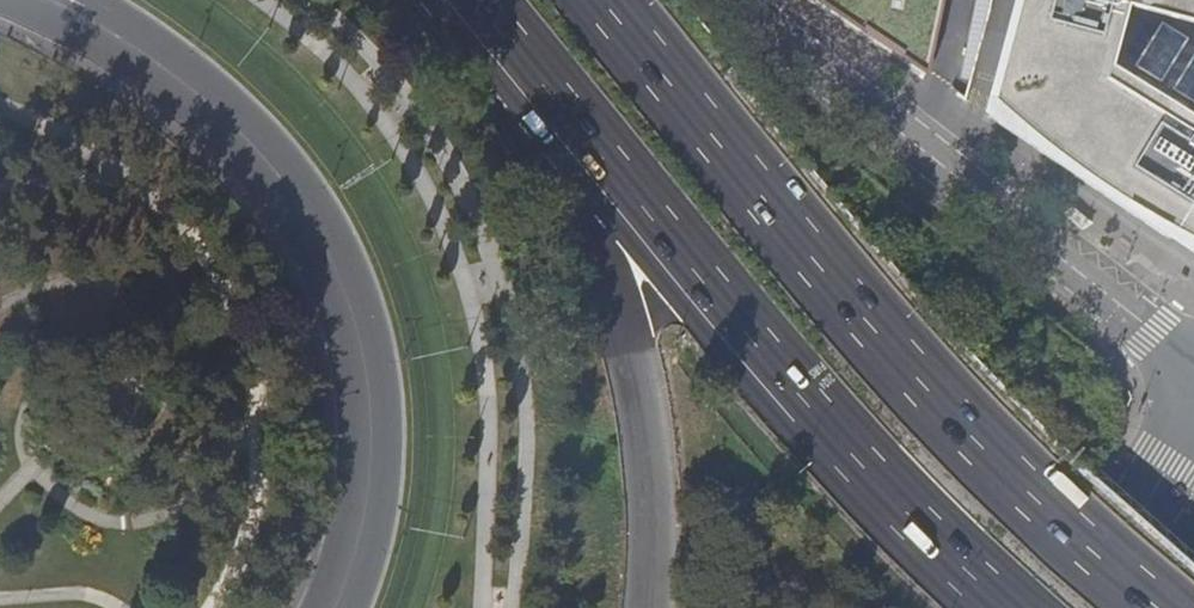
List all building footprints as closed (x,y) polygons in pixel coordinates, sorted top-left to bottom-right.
[(944,0),(821,0),(930,71),(944,0)] [(1030,133),(1042,141),(1037,149),(1170,239),(1177,235),(1193,247),(1193,97),(1118,53),(1131,4),(1193,13),(1193,0),(1020,0),(997,85),(1032,96),(1029,108),(1035,110),(1032,120),(1036,121),(1030,133)] [(997,85),(989,116),(1037,149),(1042,141),(1030,133),(1036,121),(1032,120),(1035,110),(1029,108),(1032,96),(997,85)]
